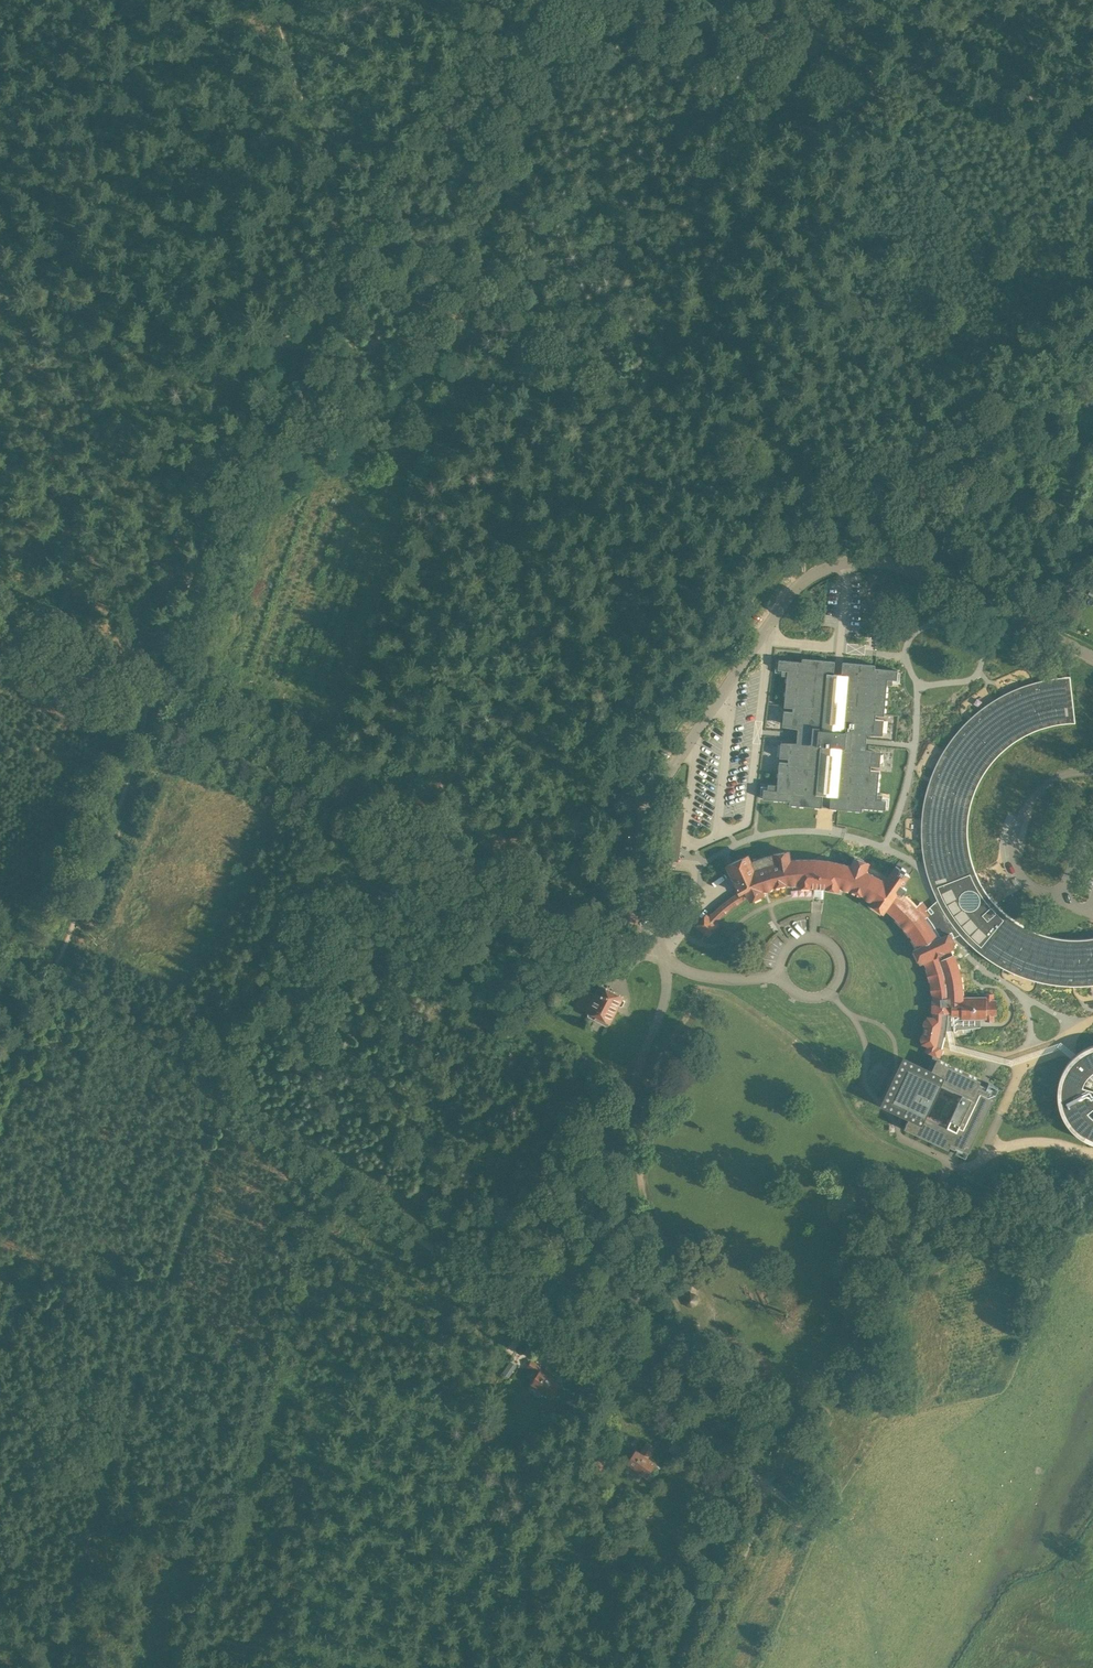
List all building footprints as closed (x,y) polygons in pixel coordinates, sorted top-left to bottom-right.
[(764,789),(763,798),(790,801),(789,804),(822,807),(830,808),(862,811),(862,807),(885,809),(886,800),(882,800),(883,794),(877,794),(879,771),(871,770),(871,765),(880,766),(878,765),(879,753),(847,747),(849,733),(881,733),(882,720),(884,720),(875,719),(876,715),(884,715),(887,684),(892,685),(893,679),(897,680),(898,670),(875,668),(875,665),(843,662),(841,674),(834,674),(835,661),(802,658),(802,662),(779,660),(778,669),(782,670),(782,675),(787,675),(784,706),(793,707),(793,712),(784,711),(786,712),(785,724),(816,730),(815,744),(783,744),(782,757),(780,757),(789,758),(788,762),(779,762),(779,770),(777,785),(768,784),(768,789),(764,789)] [(709,917),(706,915),(696,927),(709,936),(718,925),(715,922),(725,912),(736,903),(749,896),(750,899),(752,898),(754,898),(755,898),(757,898),(757,897),(758,897),(759,896),(760,895),(761,895),(761,894),(763,893),(762,890),(774,886),(787,883),(799,881),(799,886),(812,886),(818,887),(826,887),(838,890),(839,885),(851,889),(863,894),(874,900),(872,903),(874,904),(875,906),(876,906),(877,908),(878,908),(879,909),(880,910),(881,910),(882,910),(884,911),(886,908),(896,916),(904,926),(912,937),(919,947),(914,949),(921,963),(925,961),(929,975),(932,989),(934,1004),(933,1017),(928,1017),(927,1019),(926,1019),(926,1020),(925,1021),(925,1022),(924,1024),(925,1025),(925,1026),(925,1027),(924,1033),(923,1034),(922,1035),(922,1036),(922,1037),(922,1038),(922,1040),(922,1041),(923,1041),(923,1043),(928,1045),(926,1051),(940,1056),(944,1042),(946,1030),(950,1030),(980,1027),(980,1025),(980,1017),(986,1017),(986,1021),(994,1021),(994,1014),(996,1014),(996,1001),(993,1001),(993,994),(986,994),(986,998),(962,998),(962,993),(962,987),(961,979),(959,973),(957,965),(955,960),(950,948),(956,946),(952,937),(956,936),(960,933),(970,944),(977,950),(985,956),(996,963),(1005,968),(1015,973),(1028,977),(1038,981),(1057,984),(1071,985),(1087,985),(1092,984),(1092,936),(1090,937),(1070,938),(1058,937),(1046,934),(1032,930),(1014,920),(1005,912),(999,907),(995,903),(987,893),(984,889),(978,879),(975,872),(969,855),(968,842),(967,832),(968,822),(970,808),(973,797),(977,788),(982,777),(990,765),(998,754),(1009,745),(1018,739),(1028,734),(1035,730),(1042,728),(1051,725),(1075,722),(1070,677),(1058,677),(1038,680),(1023,685),(1009,691),(992,700),(981,707),(969,718),(959,728),(954,734),(949,742),(941,754),(934,766),(930,779),(929,780),(926,789),(924,800),(922,813),(921,825),(922,837),(921,847),(923,858),(927,872),(933,892),(937,900),(934,903),(928,908),(922,902),(916,907),(910,901),(902,894),(907,888),(902,885),(909,875),(905,871),(906,870),(902,867),(901,869),(896,866),(885,881),(873,875),(867,872),(868,870),(866,870),(869,863),(854,857),(851,866),(844,864),(828,861),(825,861),(817,860),(814,860),(798,860),(790,861),(789,852),(774,854),(774,855),(766,857),(751,862),(748,855),(727,865),(740,893),(732,897),(720,906),(709,917)] [(587,991),(584,997),(581,995),(577,1004),(587,1010),(588,1016),(594,1019),(595,1020),(605,1026),(607,1026),(610,1021),(618,1006),(622,1006),(625,1001),(622,997),(623,996),(600,985),(595,995),(587,991)] [(1089,1046),(1080,1051),(1072,1058),(1066,1066),(1061,1075),(1058,1085),(1057,1095),(1058,1105),(1061,1115),(1066,1124),(1073,1132),(1081,1138),(1090,1143),(1092,1144),(1092,1045),(1089,1046)] [(941,1061),(938,1059),(937,1059),(930,1072),(926,1070),(924,1075),(908,1068),(893,1100),(908,1107),(906,1112),(911,1115),(904,1128),(949,1149),(950,1146),(955,1148),(956,1146),(969,1152),(996,1093),(984,1087),(985,1085),(983,1084),(980,1083),(981,1080),(941,1061)] [(560,1383),(542,1371),(544,1369),(532,1359),(526,1367),(537,1375),(532,1382),(552,1396),(560,1383)] [(503,1376),(509,1380),(517,1367),(507,1362),(505,1367),(508,1368),(503,1376)] [(647,1441),(639,1453),(636,1451),(628,1463),(646,1475),(654,1463),(647,1458),(655,1447),(647,1441)]
